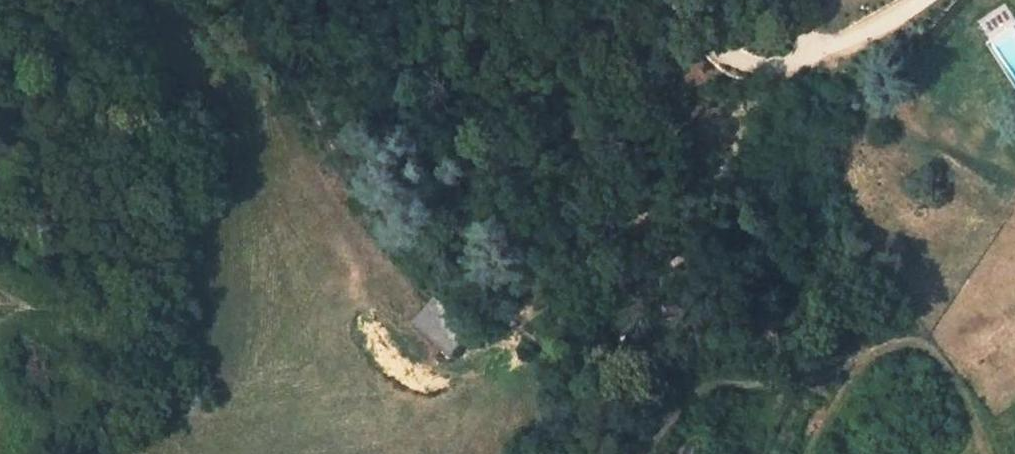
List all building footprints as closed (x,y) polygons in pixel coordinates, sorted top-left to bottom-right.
[(990,39),(1014,86),(1014,25),(990,39)] [(431,303),(415,322),(449,351),(465,332),(431,303)]
